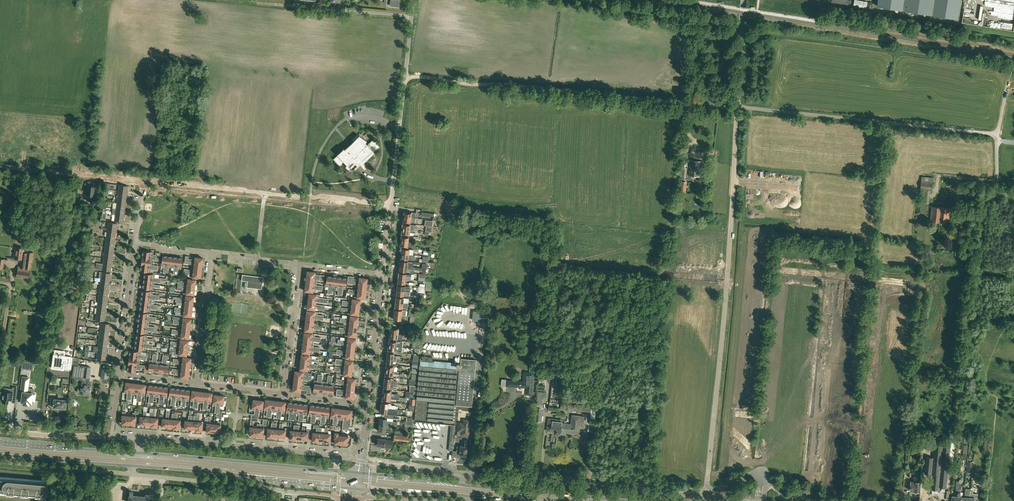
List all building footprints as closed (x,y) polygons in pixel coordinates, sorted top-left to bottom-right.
[(853,6),(867,8),(868,2),(858,0),(854,0),(853,6)] [(877,6),(958,18),(961,0),(878,0),(877,6)] [(333,159),(335,161),(339,166),(342,164),(344,162),(346,164),(350,169),(352,170),(355,167),(356,166),(359,164),(365,170),(367,168),(366,167),(363,162),(363,161),(363,162),(372,154),(373,153),(374,152),(373,152),(379,147),(374,141),(373,139),(368,144),(367,145),(366,144),(359,135),(358,135),(357,134),(352,139),(353,141),(350,144),(348,146),(344,149),(343,148),(337,154),(338,155),(333,159)] [(691,167),(691,171),(689,170),(689,175),(699,176),(701,161),(690,160),(689,167),(691,167)] [(922,177),(921,189),(932,190),(933,178),(922,177)] [(93,197),(94,187),(92,186),(89,185),(88,186),(87,190),(86,190),(86,195),(90,195),(90,197),(93,197)] [(941,207),(932,206),(931,221),(939,222),(941,207)] [(941,207),(939,222),(948,223),(950,208),(941,207)] [(408,247),(408,246),(412,247),(412,248),(414,249),(419,249),(420,249),(421,247),(413,246),(413,245),(413,242),(409,242),(400,241),(400,243),(399,243),(399,245),(400,245),(400,246),(402,246),(408,247)] [(29,278),(30,269),(31,262),(32,263),(34,252),(28,252),(28,253),(24,253),(25,248),(15,247),(13,258),(21,259),(20,267),(18,267),(17,276),(29,278)] [(242,274),(241,280),(247,281),(247,287),(257,288),(262,289),(263,277),(242,274)] [(485,321),(486,311),(479,310),(478,312),(475,312),(475,314),(473,314),(473,320),(485,321)] [(63,369),(63,368),(64,363),(71,365),(72,357),(65,356),(65,351),(54,349),(52,368),(63,369)] [(476,360),(461,358),(460,364),(432,361),(432,357),(422,356),(420,355),(414,421),(451,424),(450,434),(449,444),(452,444),(452,437),(454,437),(454,435),(455,424),(456,408),(457,405),(471,406),(476,360)] [(22,361),(21,368),(29,369),(29,362),(22,361)] [(501,386),(506,386),(513,387),(517,387),(527,388),(527,394),(532,395),(534,366),(534,362),(530,362),(530,365),(529,373),(524,372),(524,381),(517,381),(514,380),(507,380),(502,380),(501,386)] [(81,366),(74,365),(73,376),(83,377),(81,388),(79,388),(78,388),(78,389),(77,391),(78,392),(79,393),(80,393),(80,394),(89,395),(91,385),(88,385),(89,382),(88,380),(90,380),(89,378),(90,378),(91,367),(81,366)] [(110,370),(102,369),(101,378),(108,378),(108,372),(110,372),(110,370)] [(559,399),(558,399),(554,398),(556,377),(562,378),(562,377),(564,378),(564,373),(553,372),(549,406),(558,407),(559,399)] [(23,404),(24,404),(28,405),(29,405),(29,403),(31,403),(31,402),(34,402),(35,394),(34,393),(27,392),(28,388),(29,378),(23,377),(20,400),(22,400),(21,402),(24,402),(23,404)] [(121,404),(124,404),(127,405),(128,405),(129,399),(131,383),(129,382),(127,382),(126,382),(125,390),(124,393),(127,393),(126,401),(121,401),(121,404)] [(7,391),(3,391),(2,402),(8,403),(8,400),(8,399),(12,399),(12,398),(16,398),(17,387),(13,387),(13,389),(12,392),(8,391),(9,391),(7,391)] [(53,407),(59,408),(61,394),(61,388),(58,387),(57,394),(58,394),(58,397),(59,397),(59,399),(57,399),(54,399),(51,398),(51,403),(54,403),(53,407)] [(561,404),(560,409),(560,411),(568,412),(568,410),(577,411),(591,412),(592,406),(575,404),(575,405),(568,404),(568,405),(561,404)] [(137,423),(137,421),(138,416),(136,415),(136,413),(138,413),(139,408),(139,406),(138,406),(137,409),(135,409),(135,413),(133,413),(132,415),(129,415),(128,424),(134,424),(135,422),(137,423)] [(144,411),(143,417),(140,416),(139,425),(145,425),(146,417),(146,414),(147,407),(139,406),(139,408),(143,408),(143,411),(144,411)] [(175,410),(175,411),(173,428),(179,429),(180,420),(176,420),(177,414),(178,413),(181,414),(182,410),(175,410)] [(166,419),(162,418),(163,415),(160,415),(159,425),(162,425),(162,427),(168,428),(168,419),(169,413),(166,413),(166,419)] [(204,417),(205,417),(204,431),(212,432),(214,423),(210,422),(211,416),(208,416),(208,417),(207,417),(207,415),(206,415),(206,413),(204,413),(204,417)] [(556,432),(556,433),(557,433),(557,436),(565,436),(566,432),(574,433),(579,434),(579,431),(581,416),(572,415),(571,424),(562,423),(563,420),(549,418),(547,431),(554,431),(554,428),(557,428),(556,432)] [(257,426),(254,426),(255,421),(257,421),(258,419),(256,418),(251,418),(251,420),(250,430),(250,435),(256,435),(257,426)] [(382,418),(380,418),(379,424),(394,426),(397,426),(397,422),(393,421),(393,419),(387,418),(387,419),(382,418)] [(465,439),(468,439),(467,439),(467,435),(468,435),(470,420),(463,419),(463,426),(458,425),(458,431),(461,431),(460,435),(454,434),(454,438),(465,439)] [(217,423),(214,423),(212,432),(219,432),(219,427),(220,427),(221,421),(217,420),(217,423)] [(285,430),(282,429),(282,424),(282,421),(280,420),(279,429),(279,438),(284,438),(285,436),(287,436),(288,428),(285,428),(285,430)] [(302,427),(302,431),(301,440),(307,440),(308,432),(310,432),(311,424),(311,423),(302,423),(302,425),(306,426),(306,429),(308,432),(304,432),(305,427),(302,427)] [(329,442),(332,442),(332,435),(330,435),(330,434),(327,434),(327,428),(325,428),(324,433),(324,442),(329,442)] [(341,443),(341,434),(334,434),(334,435),(332,435),(332,442),(334,443),(337,443),(337,444),(339,444),(340,443),(341,443)] [(408,436),(403,435),(394,434),(393,441),(408,442),(408,436)] [(429,449),(434,438),(430,436),(425,447),(429,449)] [(376,445),(384,446),(384,447),(388,447),(392,448),(392,440),(389,440),(377,438),(377,441),(376,441),(375,444),(377,444),(376,445)] [(460,446),(457,446),(456,451),(460,451),(459,455),(464,456),(464,455),(466,455),(466,449),(467,449),(468,439),(465,439),(464,445),(460,445),(460,446)] [(932,479),(931,489),(939,490),(940,487),(946,488),(950,447),(943,446),(944,442),(935,441),(935,443),(934,443),(933,451),(934,451),(934,456),(934,458),(926,457),(925,474),(928,474),(928,478),(932,479)] [(920,482),(916,482),(916,477),(913,477),(913,481),(911,481),(910,490),(914,491),(919,492),(920,482)] [(43,494),(44,494),(45,494),(45,493),(46,493),(47,492),(47,491),(48,491),(48,490),(48,489),(48,488),(48,487),(48,486),(47,485),(46,484),(46,483),(45,483),(44,483),(43,482),(0,479),(0,491),(42,494),(43,494)] [(978,499),(975,499),(975,497),(972,497),(973,491),(970,491),(969,500),(978,500),(978,499)] [(130,492),(129,500),(150,500),(151,495),(146,494),(145,496),(141,496),(141,494),(138,493),(137,496),(133,495),(133,492),(130,492)]
